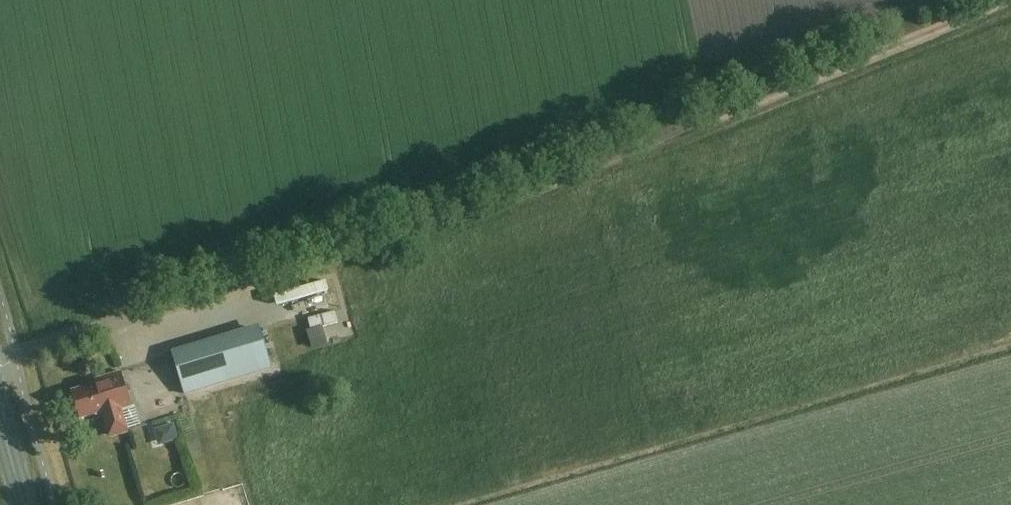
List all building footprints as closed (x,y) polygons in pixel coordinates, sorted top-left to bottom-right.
[(334,310),(307,317),(310,330),(337,324),(334,310)] [(269,327),(175,355),(188,397),(281,370),(269,327)] [(132,406),(121,372),(96,380),(97,383),(72,391),(81,418),(97,413),(98,418),(104,416),(111,437),(129,431),(122,409),(132,406)] [(155,432),(168,447),(192,428),(179,412),(155,432)]
